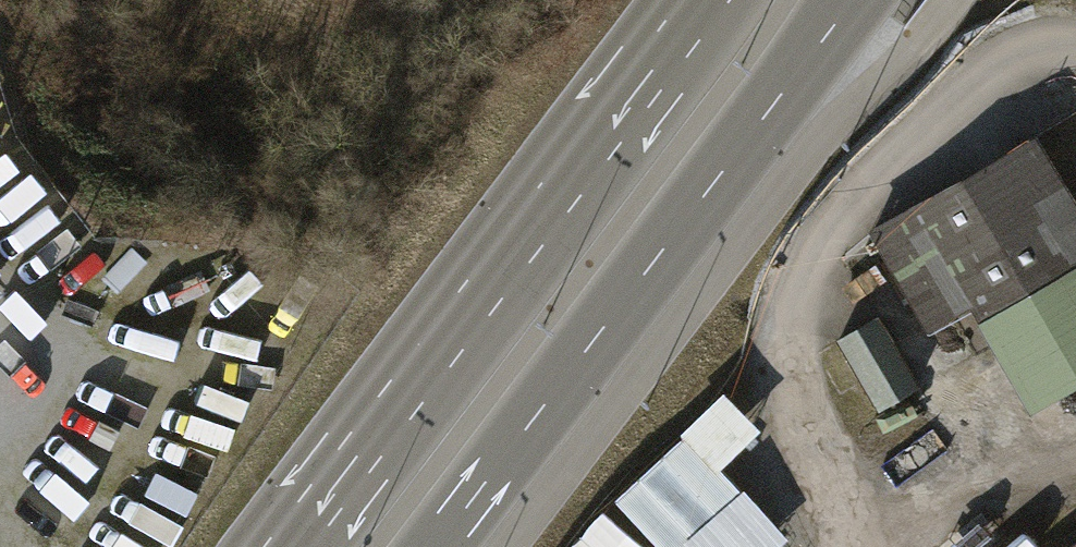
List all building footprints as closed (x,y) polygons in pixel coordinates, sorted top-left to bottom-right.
[(910,217),(1033,411),(1075,384),(1075,217),(1029,143),(910,217)] [(909,384),(869,315),(830,338),(869,407),(909,384)]
